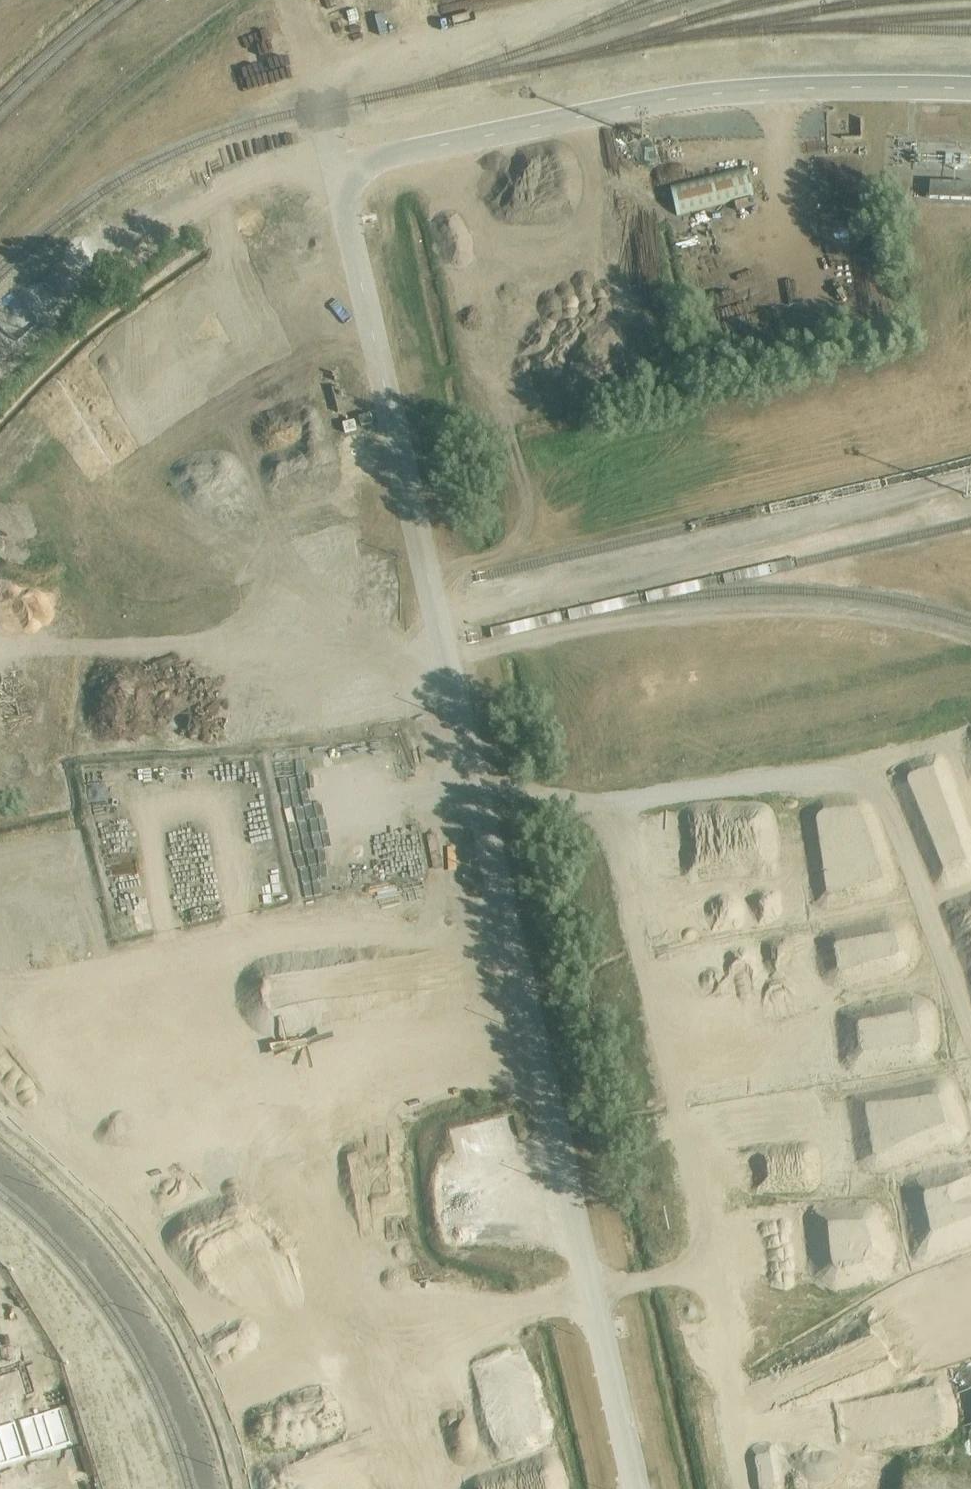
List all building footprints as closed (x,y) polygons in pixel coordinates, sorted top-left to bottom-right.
[(393,6),(363,12),(366,27),(396,21),(393,6)] [(670,186),(677,216),(754,197),(746,166),(670,186)] [(930,183),(930,199),(970,201),(970,184),(930,183)] [(402,735),(411,734),(407,716),(399,717),(402,735)] [(81,815),(94,815),(96,779),(82,778),(81,815)]
